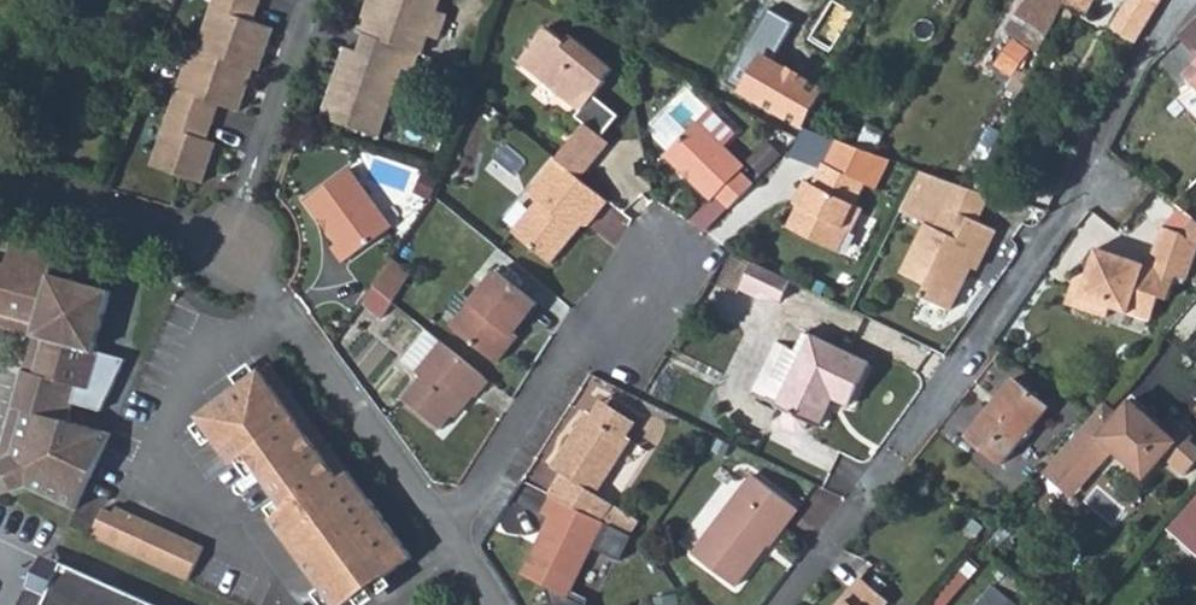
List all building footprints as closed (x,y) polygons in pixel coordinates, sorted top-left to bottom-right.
[(243,66),(249,67),(262,25),(243,18),(248,0),(247,0),(216,0),(199,52),(243,66)] [(426,49),(432,32),(440,6),(442,0),(370,0),(361,28),(367,30),(414,45),(423,48),(426,49)] [(1053,29),(1060,14),(1067,0),(1023,0),(1019,9),(1053,29)] [(1060,14),(1071,20),(1077,11),(1087,16),(1095,0),(1067,0),(1060,14)] [(1137,43),(1164,0),(1130,0),(1113,25),(1137,43)] [(442,34),(450,10),(440,6),(432,32),(442,34)] [(1048,43),(1055,30),(1053,29),(1019,9),(1012,23),(1048,43)] [(587,120),(603,133),(620,112),(595,91),(608,76),(605,74),(613,64),(573,31),(568,37),(549,21),(520,55),(581,106),(577,112),(587,120)] [(1180,37),(1195,53),(1195,22),(1180,37)] [(325,115),(384,134),(407,65),(414,45),(367,30),(361,47),(348,44),(325,115)] [(1017,37),(1001,65),(1022,77),(1038,49),(1017,37)] [(810,80),(748,44),(727,80),(806,127),(836,75),(819,66),(810,80)] [(414,45),(407,65),(417,68),(423,48),(414,45)] [(243,66),(199,52),(193,50),(173,109),(214,122),(219,107),(228,109),(243,66)] [(1187,76),(1195,84),(1195,66),(1187,76)] [(697,118),(723,143),(733,132),(684,85),(645,124),(669,147),(697,118)] [(217,144),(208,141),(214,122),(173,109),(153,170),(203,184),(217,144)] [(715,192),(731,206),(754,183),(739,169),(744,164),(723,143),(697,118),(669,147),(663,152),(709,197),(715,192)] [(592,163),(611,140),(603,133),(587,120),(568,143),(592,163)] [(755,159),(766,170),(790,147),(779,136),(755,159)] [(892,159),(875,153),(839,139),(817,182),(808,178),(803,189),(809,193),(804,205),(795,227),(837,247),(847,223),(853,227),(857,228),(868,207),(858,202),(869,180),(879,185),(892,159)] [(568,143),(558,155),(582,175),(592,163),(568,143)] [(589,223),(610,197),(582,175),(558,155),(529,189),(540,198),(515,228),(554,259),(586,220),(589,223)] [(394,225),(352,166),(309,197),(338,240),(333,244),(343,260),(394,225)] [(984,191),(974,187),(930,172),(909,214),(926,222),(902,272),(923,282),(919,294),(947,307),(969,263),(965,260),(973,244),(984,248),(994,227),(973,217),(984,191)] [(809,193),(803,189),(797,202),(804,205),(809,193)] [(1193,218),(1181,233),(1161,227),(1148,265),(1096,250),(1087,275),(1075,281),(1082,291),(1076,306),(1108,316),(1112,306),(1152,320),(1160,296),(1170,299),(1177,277),(1188,279),(1195,257),(1195,220),(1193,218)] [(847,223),(837,247),(843,250),(853,227),(847,223)] [(965,260),(969,263),(975,266),(984,248),(973,244),(965,260)] [(40,329),(54,277),(59,257),(16,245),(9,268),(0,265),(0,318),(40,329)] [(758,262),(752,274),(791,293),(797,281),(758,262)] [(411,280),(390,263),(375,285),(394,300),(411,280)] [(510,338),(537,302),(497,271),(454,326),(500,362),(515,342),(510,338)] [(787,300),(791,293),(752,274),(745,287),(761,295),(770,291),(787,300)] [(53,326),(75,283),(54,277),(40,329),(51,332),(53,326)] [(1075,281),(1067,304),(1076,306),(1082,291),(1075,281)] [(79,511),(115,438),(72,425),(82,390),(94,393),(103,356),(99,354),(115,294),(75,283),(53,326),(51,332),(27,416),(15,460),(32,490),(79,511)] [(383,315),(394,300),(375,285),(364,300),(383,315)] [(27,416),(51,332),(40,329),(0,318),(0,332),(34,342),(15,413),(27,416)] [(795,343),(789,340),(776,369),(790,376),(779,398),(786,402),(783,409),(785,417),(796,423),(805,420),(809,413),(821,419),(835,391),(849,399),(870,356),(805,324),(795,343)] [(480,397),(493,381),(444,341),(431,329),(405,360),(425,377),(407,400),(442,428),(472,392),(480,397)] [(273,365),(263,372),(361,507),(371,500),(273,365)] [(414,559),(371,500),(361,507),(263,372),(200,418),(235,467),(250,456),(288,509),(273,519),(336,604),(350,604),(414,559)] [(1003,465),(1051,409),(1016,379),(969,435),(1003,465)] [(591,414),(625,436),(636,420),(601,398),(591,414)] [(1105,404),(1096,414),(1048,470),(1077,495),(1118,447),(1150,475),(1168,454),(1189,472),(1195,465),(1195,438),(1195,437),(1195,436),(1195,431),(1174,412),(1164,423),(1135,398),(1123,411),(1119,416),(1105,404)] [(1109,399),(1105,404),(1119,416),(1123,411),(1109,399)] [(549,492),(552,493),(603,519),(614,503),(597,493),(631,440),(625,436),(591,414),(587,412),(553,465),(563,471),(549,492)] [(769,545),(797,508),(750,473),(691,553),(733,584),(765,542),(769,545)] [(603,519),(552,493),(543,512),(551,515),(524,571),(545,582),(548,601),(540,603),(540,604),(585,604),(585,603),(588,596),(569,586),(591,544),(619,557),(631,532),(630,532),(603,519)] [(614,503),(603,519),(630,532),(637,517),(614,503)] [(1195,551),(1195,503),(1172,529),(1195,551)] [(107,510),(94,537),(191,582),(207,548),(120,509),(117,515),(107,510)] [(65,572),(57,568),(45,563),(25,604),(50,604),(65,572)] [(65,572),(50,604),(136,604),(65,572)] [(890,600),(863,576),(838,604),(886,604),(890,600)] [(992,581),(971,604),(1019,604),(992,581)]
